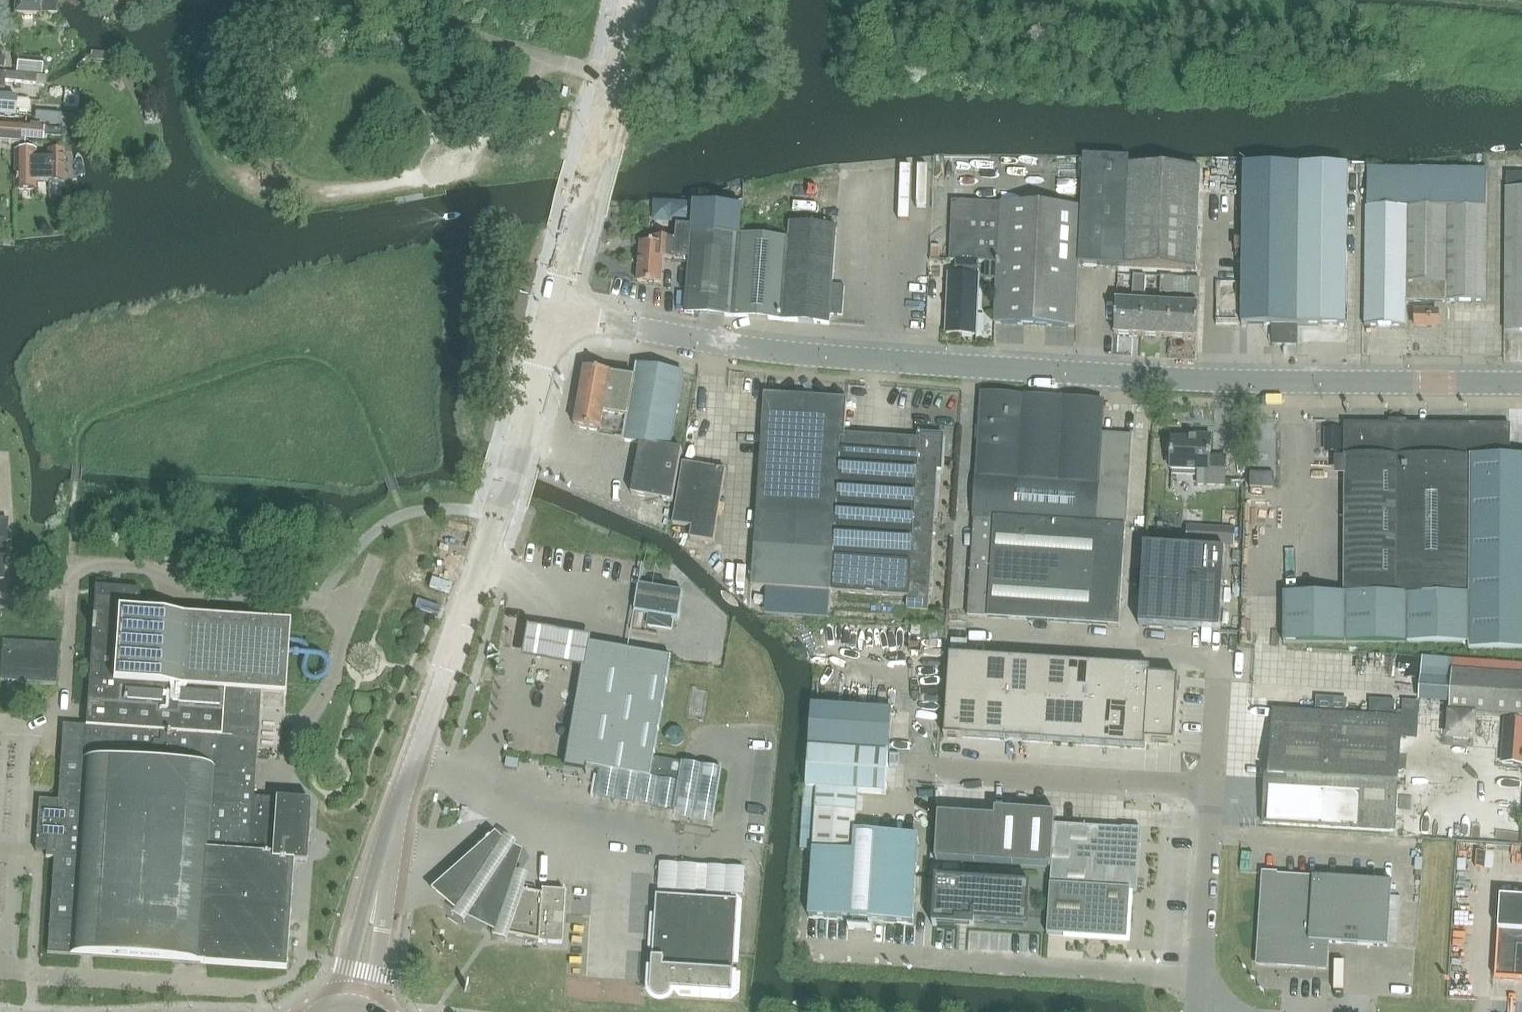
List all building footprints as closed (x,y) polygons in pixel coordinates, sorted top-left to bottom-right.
[(15,13),(40,14),(41,14),(41,0),(15,0),(15,13)] [(17,72),(42,74),(43,59),(18,57),(17,72)] [(36,76),(0,73),(0,88),(4,88),(5,81),(35,84),(36,76)] [(16,99),(0,97),(0,117),(15,118),(15,117),(19,117),(19,114),(27,115),(30,112),(30,103),(27,100),(16,99)] [(62,115),(35,112),(34,125),(60,128),(62,115)] [(34,125),(0,123),(0,143),(24,145),(25,140),(44,142),(44,136),(59,138),(60,128),(34,125)] [(15,190),(36,190),(36,182),(64,182),(64,150),(48,150),(48,163),(36,163),(36,150),(15,150),(15,190)] [(1128,205),(1131,164),(1131,157),(1085,155),(1080,263),(1126,265),(1128,205)] [(922,198),(934,198),(935,165),(896,164),(894,215),(921,216),(922,198)] [(1203,168),(1131,164),(1128,205),(1126,265),(1198,269),(1203,168)] [(1244,165),(1242,325),(1273,325),(1273,303),(1298,303),(1298,326),(1346,326),(1349,167),(1301,166),(1244,165)] [(1367,326),(1407,326),(1407,301),(1487,302),(1489,170),(1370,169),(1367,326)] [(832,190),(833,181),(809,180),(809,189),(832,190)] [(1506,188),(1505,331),(1521,331),(1521,189),(1506,188)] [(999,262),(1001,203),(953,201),(951,260),(956,260),(980,261),(999,262)] [(1001,203),(999,262),(997,323),(1076,326),(1081,206),(1001,203)] [(691,260),(687,313),(735,317),(830,324),(838,228),(791,224),(790,240),(741,236),(743,208),(695,204),(693,225),(693,227),(693,233),(691,260)] [(677,240),(675,258),(691,260),(693,233),(693,227),(677,227),(677,240)] [(641,243),(638,283),(662,285),(663,259),(675,260),(675,258),(677,240),(653,238),(653,244),(641,243)] [(947,332),(977,333),(980,261),(956,260),(956,273),(950,273),(947,332)] [(1115,335),(1142,336),(1144,302),(1145,302),(1146,277),(1134,276),(1132,302),(1116,301),(1115,335)] [(1174,277),(1161,277),(1160,292),(1174,293),(1174,277)] [(1187,294),(1199,295),(1200,279),(1188,279),(1187,294)] [(1144,303),(1142,336),(1170,337),(1171,304),(1145,303),(1144,303)] [(1273,325),(1272,345),(1298,346),(1298,326),(1298,303),(1273,303),(1273,325)] [(1171,304),(1170,337),(1197,339),(1199,306),(1171,304)] [(1418,312),(1418,326),(1439,326),(1439,312),(1418,312)] [(684,453),(672,451),(685,376),(638,368),(636,381),(612,377),(612,375),(586,370),(576,428),(626,437),(625,443),(643,446),(634,498),(675,505),(684,453)] [(968,617),(1120,627),(1132,436),(1102,434),(1104,402),(982,394),(968,617)] [(846,401),(766,396),(754,588),(834,593),(844,436),(846,401)] [(1284,642),(1469,643),(1469,649),(1521,649),(1521,457),(1511,457),(1511,426),(1345,425),(1345,457),(1347,457),(1346,593),(1285,593),(1284,642)] [(834,593),(833,620),(933,627),(934,611),(930,611),(939,470),(943,470),(945,436),(921,434),(920,441),(844,436),(834,593)] [(1199,484),(1226,486),(1227,457),(1211,456),(1212,436),(1198,435),(1198,440),(1173,439),(1171,470),(1199,471),(1199,484)] [(726,472),(685,465),(675,526),(693,529),(691,540),(715,544),(726,472)] [(1235,529),(1223,528),(1222,547),(1234,548),(1235,529)] [(1144,546),(1139,626),(1220,631),(1225,551),(1144,546)] [(39,800),(35,851),(46,852),(46,857),(54,858),(47,953),(287,969),(294,862),(307,862),(311,801),(254,797),(261,691),(284,693),(289,622),(139,612),(140,590),(105,588),(106,580),(96,579),(86,726),(63,725),(58,801),(39,800)] [(636,611),(679,619),(684,592),(640,585),(636,611)] [(586,772),(586,767),(571,765),(591,645),(592,637),(525,625),(520,658),(582,668),(565,768),(586,772)] [(1245,643),(1273,646),(1274,633),(1247,630),(1245,643)] [(0,681),(56,684),(59,644),(3,641),(0,681)] [(586,767),(651,779),(654,758),(671,658),(591,645),(571,765),(586,767)] [(304,653),(299,670),(314,675),(319,659),(304,653)] [(950,655),(945,737),(1146,750),(1147,742),(1175,743),(1179,678),(1151,676),(1152,668),(950,655)] [(1396,683),(1397,656),(1373,655),(1372,682),(1396,683)] [(1521,716),(1521,676),(1452,672),(1450,712),(1521,716)] [(893,711),(812,705),(809,746),(890,752),(893,711)] [(1266,778),(1264,824),(1267,824),(1395,832),(1397,800),(1398,783),(1402,718),(1274,711),(1270,778),(1266,778)] [(814,850),(809,918),(855,921),(855,925),(867,926),(867,921),(913,924),(919,837),(856,832),(858,792),(886,794),(889,754),(809,749),(806,788),(801,850),(814,850)] [(679,783),(674,811),(714,818),(722,770),(654,758),(651,779),(679,783)] [(938,813),(935,860),(1052,868),(1047,934),(1127,940),(1130,891),(1136,891),(1140,830),(1055,825),(1056,813),(995,809),(994,817),(938,813)] [(1428,811),(1429,830),(1467,829),(1467,821),(1442,822),(1441,810),(1428,811)] [(492,837),(430,895),(456,920),(494,937),(506,942),(526,880),(513,876),(519,857),(492,837)] [(658,862),(657,894),(743,896),(744,864),(658,862)] [(1258,964),(1326,968),(1328,942),(1388,946),(1392,883),(1264,874),(1258,964)] [(936,878),(933,926),(937,926),(937,924),(959,926),(959,921),(1028,926),(1031,884),(936,878)] [(507,936),(538,942),(562,944),(565,891),(541,890),(541,896),(522,892),(507,936)] [(657,897),(651,991),(652,993),(652,994),(652,995),(653,997),(654,998),(655,999),(657,1001),(659,1002),(662,1002),(664,1002),(666,1001),(668,1000),(670,999),(671,998),(672,996),(673,994),(673,992),(733,995),(739,902),(657,897)] [(1500,897),(1496,972),(1501,979),(1521,980),(1521,898),(1500,897)]
